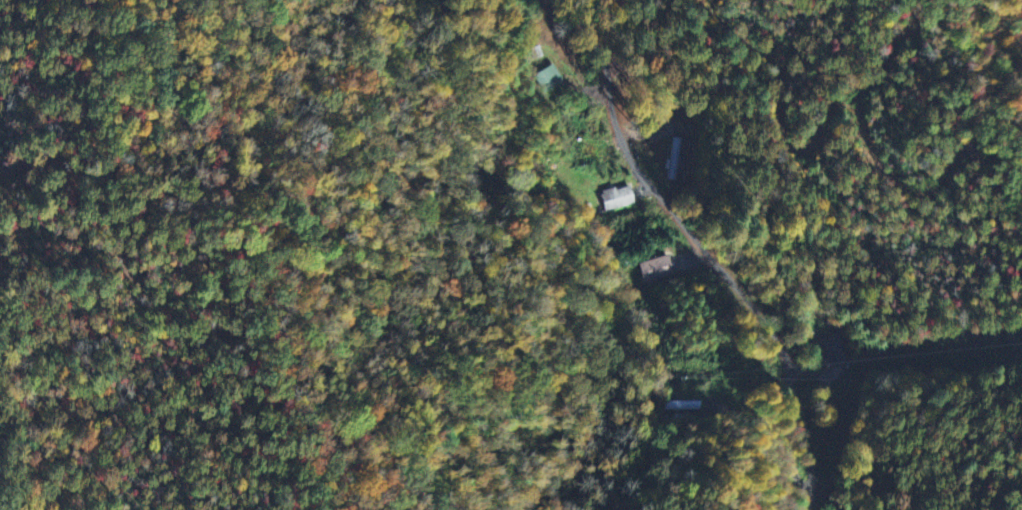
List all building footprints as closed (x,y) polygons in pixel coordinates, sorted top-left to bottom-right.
[(531,47),(534,58),(542,56),(539,45),(531,47)] [(563,80),(547,91),(535,75),(551,63),(563,80)] [(671,136),(665,179),(675,180),(677,171),(683,172),(685,158),(678,157),(679,152),(689,154),(691,140),(671,136)] [(633,203),(607,209),(602,190),(629,184),(633,203)] [(668,254),(639,262),(644,281),(673,273),(668,254)] [(698,408),(663,409),(663,401),(698,400),(698,408)]
